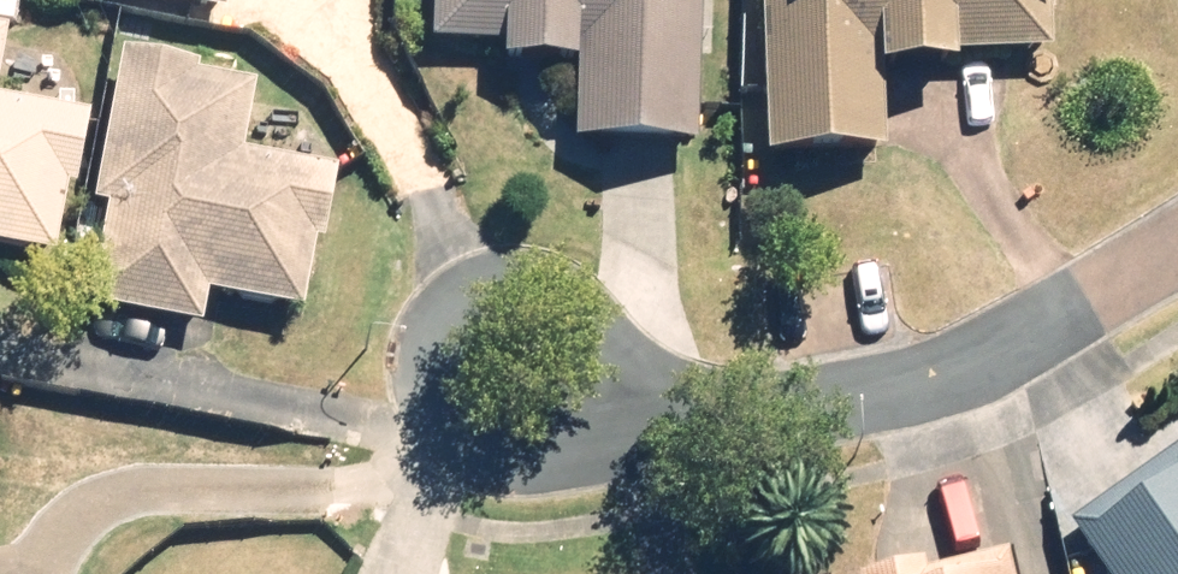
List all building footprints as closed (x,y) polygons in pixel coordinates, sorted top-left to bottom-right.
[(234,9),(235,0),(179,0),(234,9)] [(706,0),(448,0),(447,35),(522,37),(521,54),(594,55),(593,134),(703,136),(706,0)] [(776,149),(895,143),(891,68),(977,63),(976,49),(1065,44),(1063,0),(768,0),(776,149)] [(66,249),(76,179),(90,181),(101,106),(7,93),(17,25),(0,23),(0,240),(66,249)] [(117,201),(100,302),(212,321),(217,289),(313,305),(324,237),(334,239),(347,166),(251,150),(262,85),(172,70),(175,53),(132,46),(106,199),(117,201)] [(1082,518),(1122,573),(1177,573),(1177,450),(1082,518)] [(960,551),(858,573),(965,573),(960,551)]
